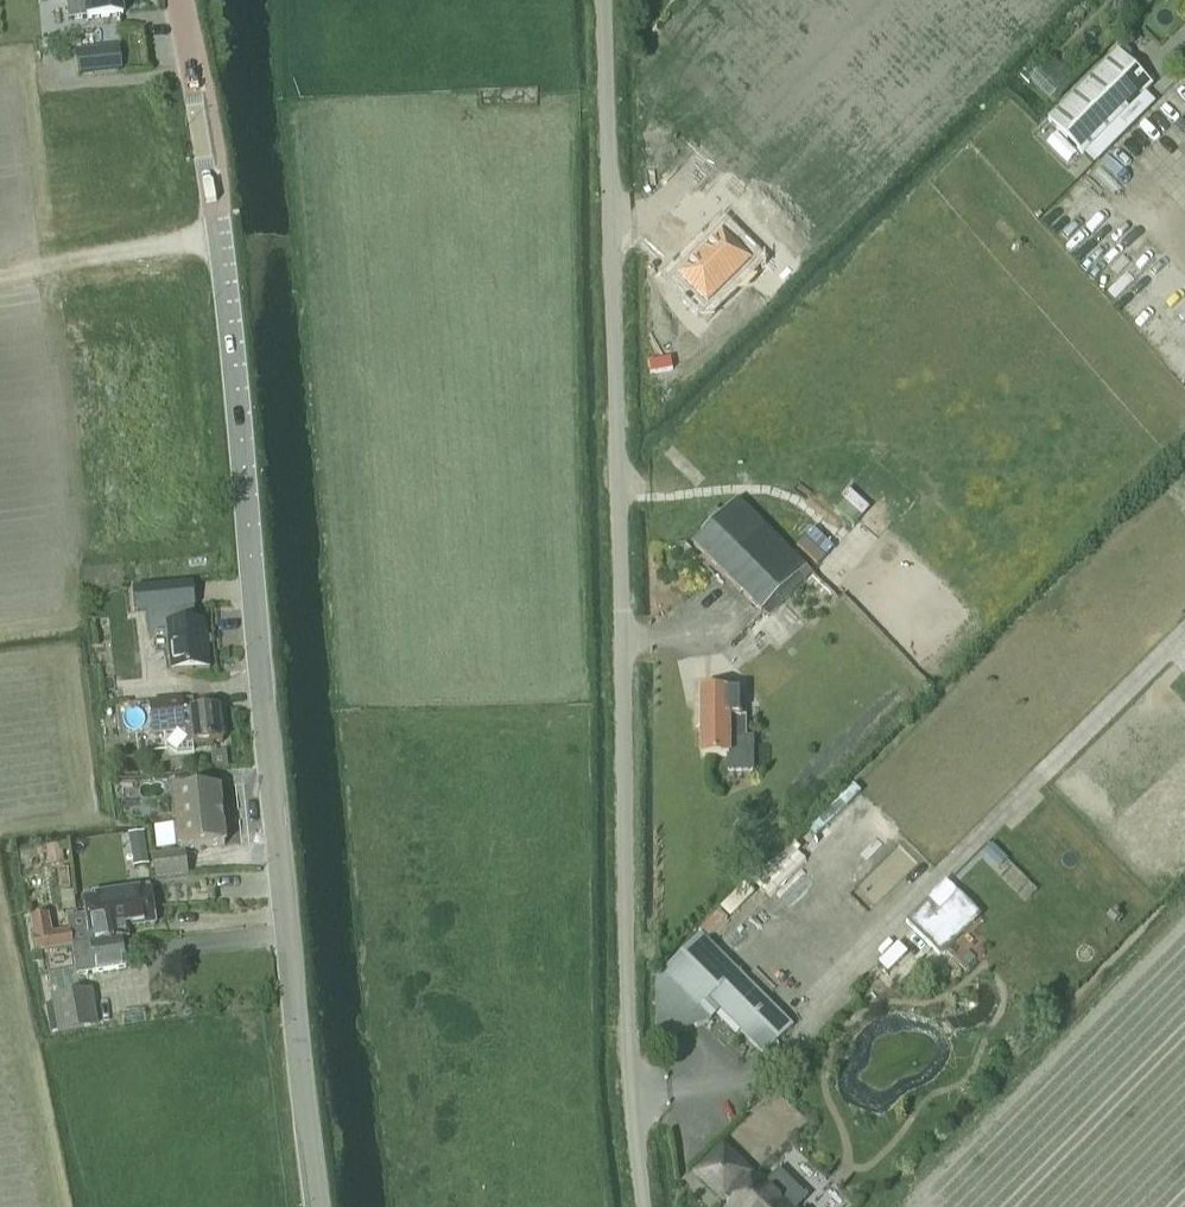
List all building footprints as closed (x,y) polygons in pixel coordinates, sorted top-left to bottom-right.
[(69,20),(73,19),(123,13),(121,0),(67,0),(69,20)] [(120,46),(76,51),(79,75),(123,69),(120,46)] [(1082,156),(1152,86),(1118,51),(1047,122),(1082,156)] [(724,290),(706,272),(670,308),(695,333),(730,297),(741,308),(750,299),(733,282),(724,290)] [(738,500),(693,544),(724,575),(761,611),(762,612),(768,617),(783,603),(784,602),(806,580),(813,573),(807,568),(738,500)] [(159,583),(163,614),(182,611),(181,600),(188,599),(187,588),(195,586),(194,579),(159,583)] [(167,674),(172,673),(209,669),(205,625),(167,629),(168,636),(161,637),(156,642),(157,652),(162,656),(165,656),(167,674)] [(753,772),(753,755),(753,738),(746,738),(746,716),(741,716),(741,691),(701,691),(701,756),(728,756),(728,772),(753,772)] [(223,742),(220,710),(184,714),(182,700),(150,704),(153,735),(165,733),(166,745),(177,753),(194,751),(193,746),(223,742)] [(227,751),(212,753),(214,770),(229,768),(227,751)] [(175,793),(181,850),(225,845),(219,788),(175,793)] [(147,851),(132,853),(134,868),(149,865),(147,851)] [(188,875),(185,852),(154,856),(157,879),(188,875)] [(123,888),(83,895),(84,899),(86,915),(108,912),(125,909),(124,907),(153,902),(150,884),(123,888)] [(927,902),(906,923),(940,958),(981,917),(958,893),(938,913),(927,902)] [(49,914),(30,918),(36,954),(73,947),(122,938),(122,939),(129,937),(127,928),(156,923),(153,902),(124,907),(125,909),(108,912),(86,915),(69,918),(71,930),(53,933),(49,914)] [(701,935),(655,981),(656,1040),(663,1038),(663,1037),(709,1022),(720,1012),(764,1056),(793,1027),(701,935)] [(122,938),(73,947),(77,976),(127,968),(122,939),(122,938)] [(79,994),(53,999),(54,1005),(59,1030),(60,1032),(97,1025),(91,992),(79,994)] [(663,1038),(662,1048),(673,1048),(673,1038),(663,1037),(663,1038)] [(700,1174),(732,1205),(730,1206),(800,1206),(808,1199),(778,1171),(766,1183),(761,1178),(755,1184),(722,1151),(700,1174)]
